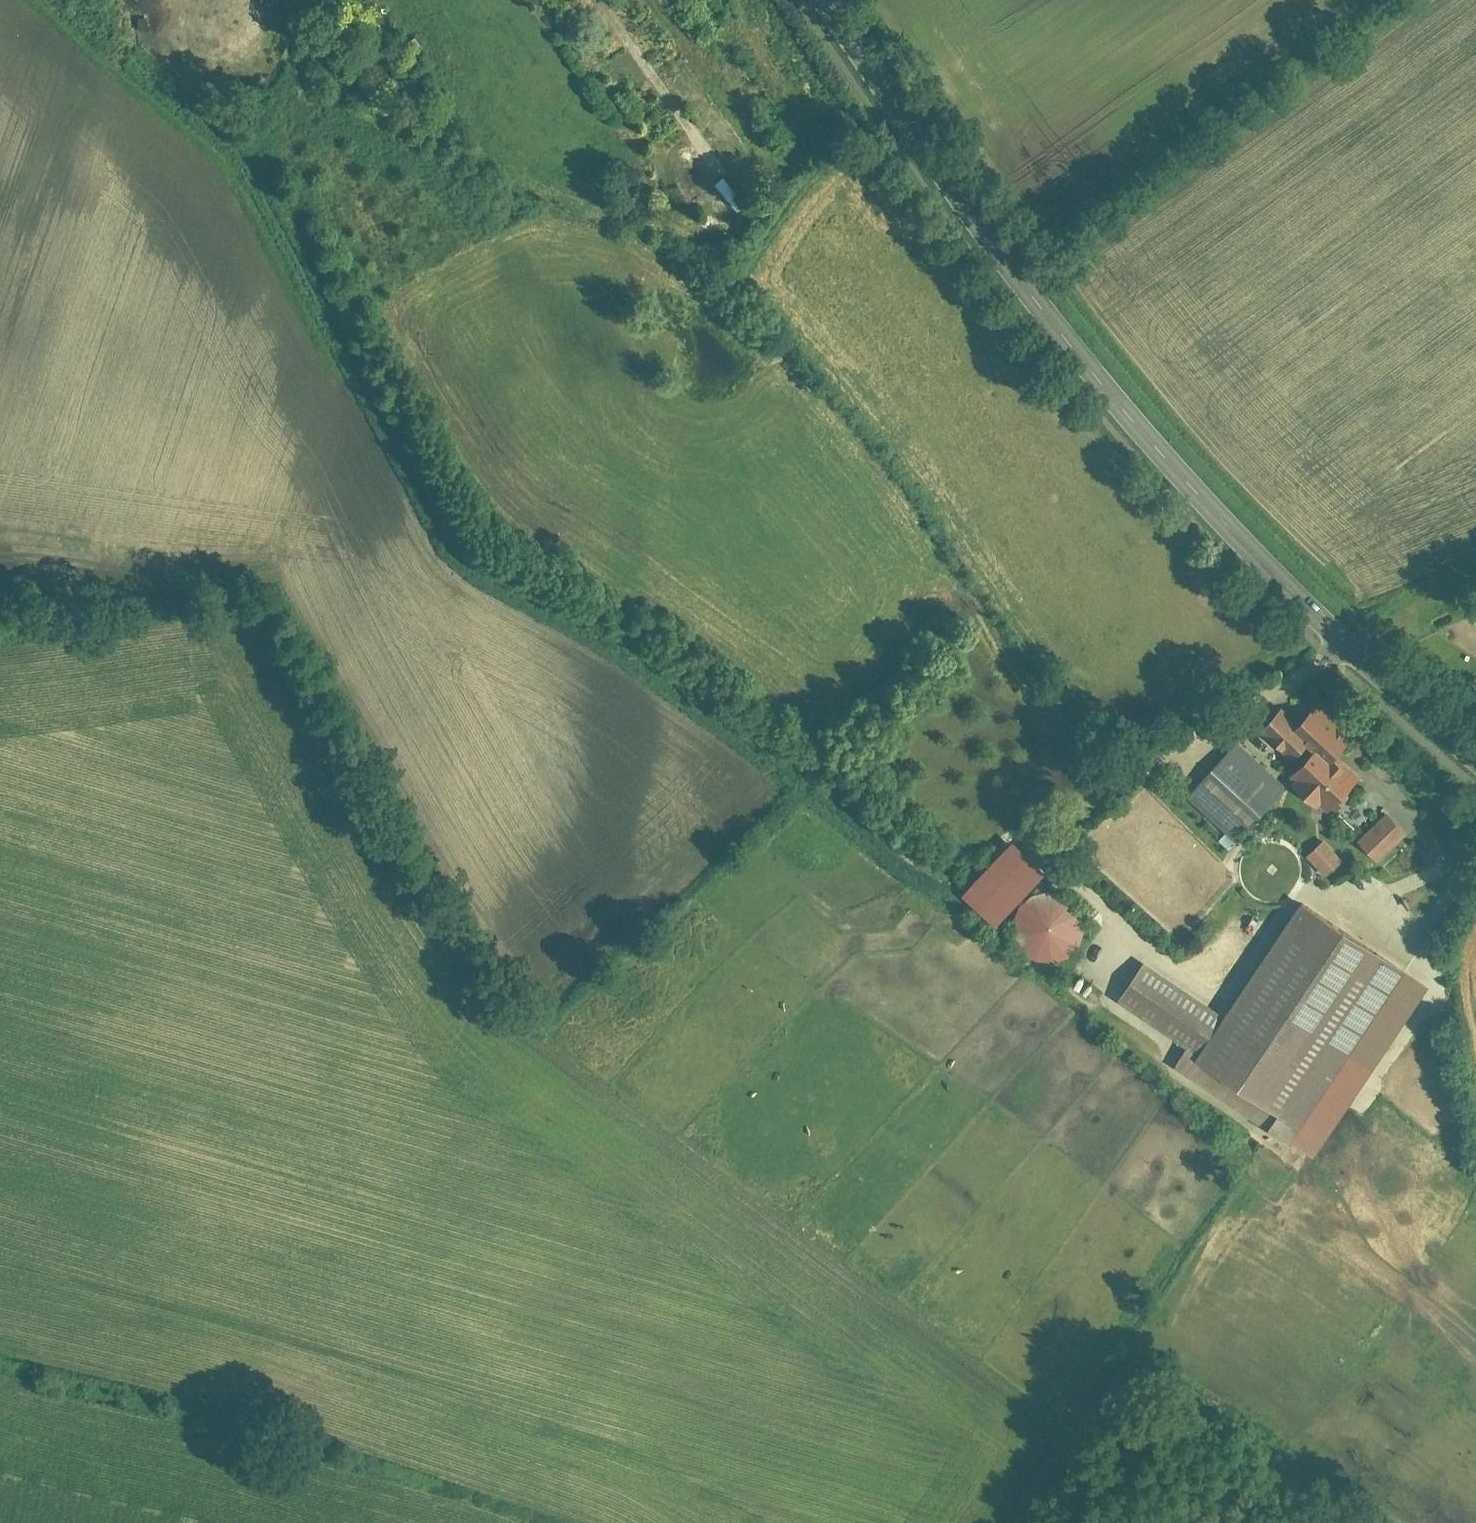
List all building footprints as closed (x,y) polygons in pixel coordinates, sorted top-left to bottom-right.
[(1277,703),(1256,725),(1290,757),(1282,766),(1290,773),(1286,778),(1312,802),(1317,798),(1328,809),(1360,776),(1336,753),(1354,734),(1315,697),(1294,719),(1277,703)] [(1239,741),(1187,794),(1235,842),(1288,788),(1239,741)] [(1381,811),(1353,839),(1375,861),(1403,832),(1381,811)] [(1323,836),(1308,851),(1328,870),(1343,855),(1323,836)] [(1027,858),(978,910),(992,923),(1042,871),(1027,858)] [(1070,945),(1076,936),(1079,926),(1078,915),(1073,905),(1065,898),(1056,893),(1045,892),(1034,895),(1025,901),(1019,910),(1016,921),(1017,931),(1022,941),(1030,949),(1039,953),(1050,954),(1061,952),(1070,945)] [(1421,982),(1294,899),(1217,1017),(1194,1051),(1181,1071),(1308,1154),(1421,982)] [(1114,999),(1194,1051),(1217,1017),(1137,965),(1114,999)]
